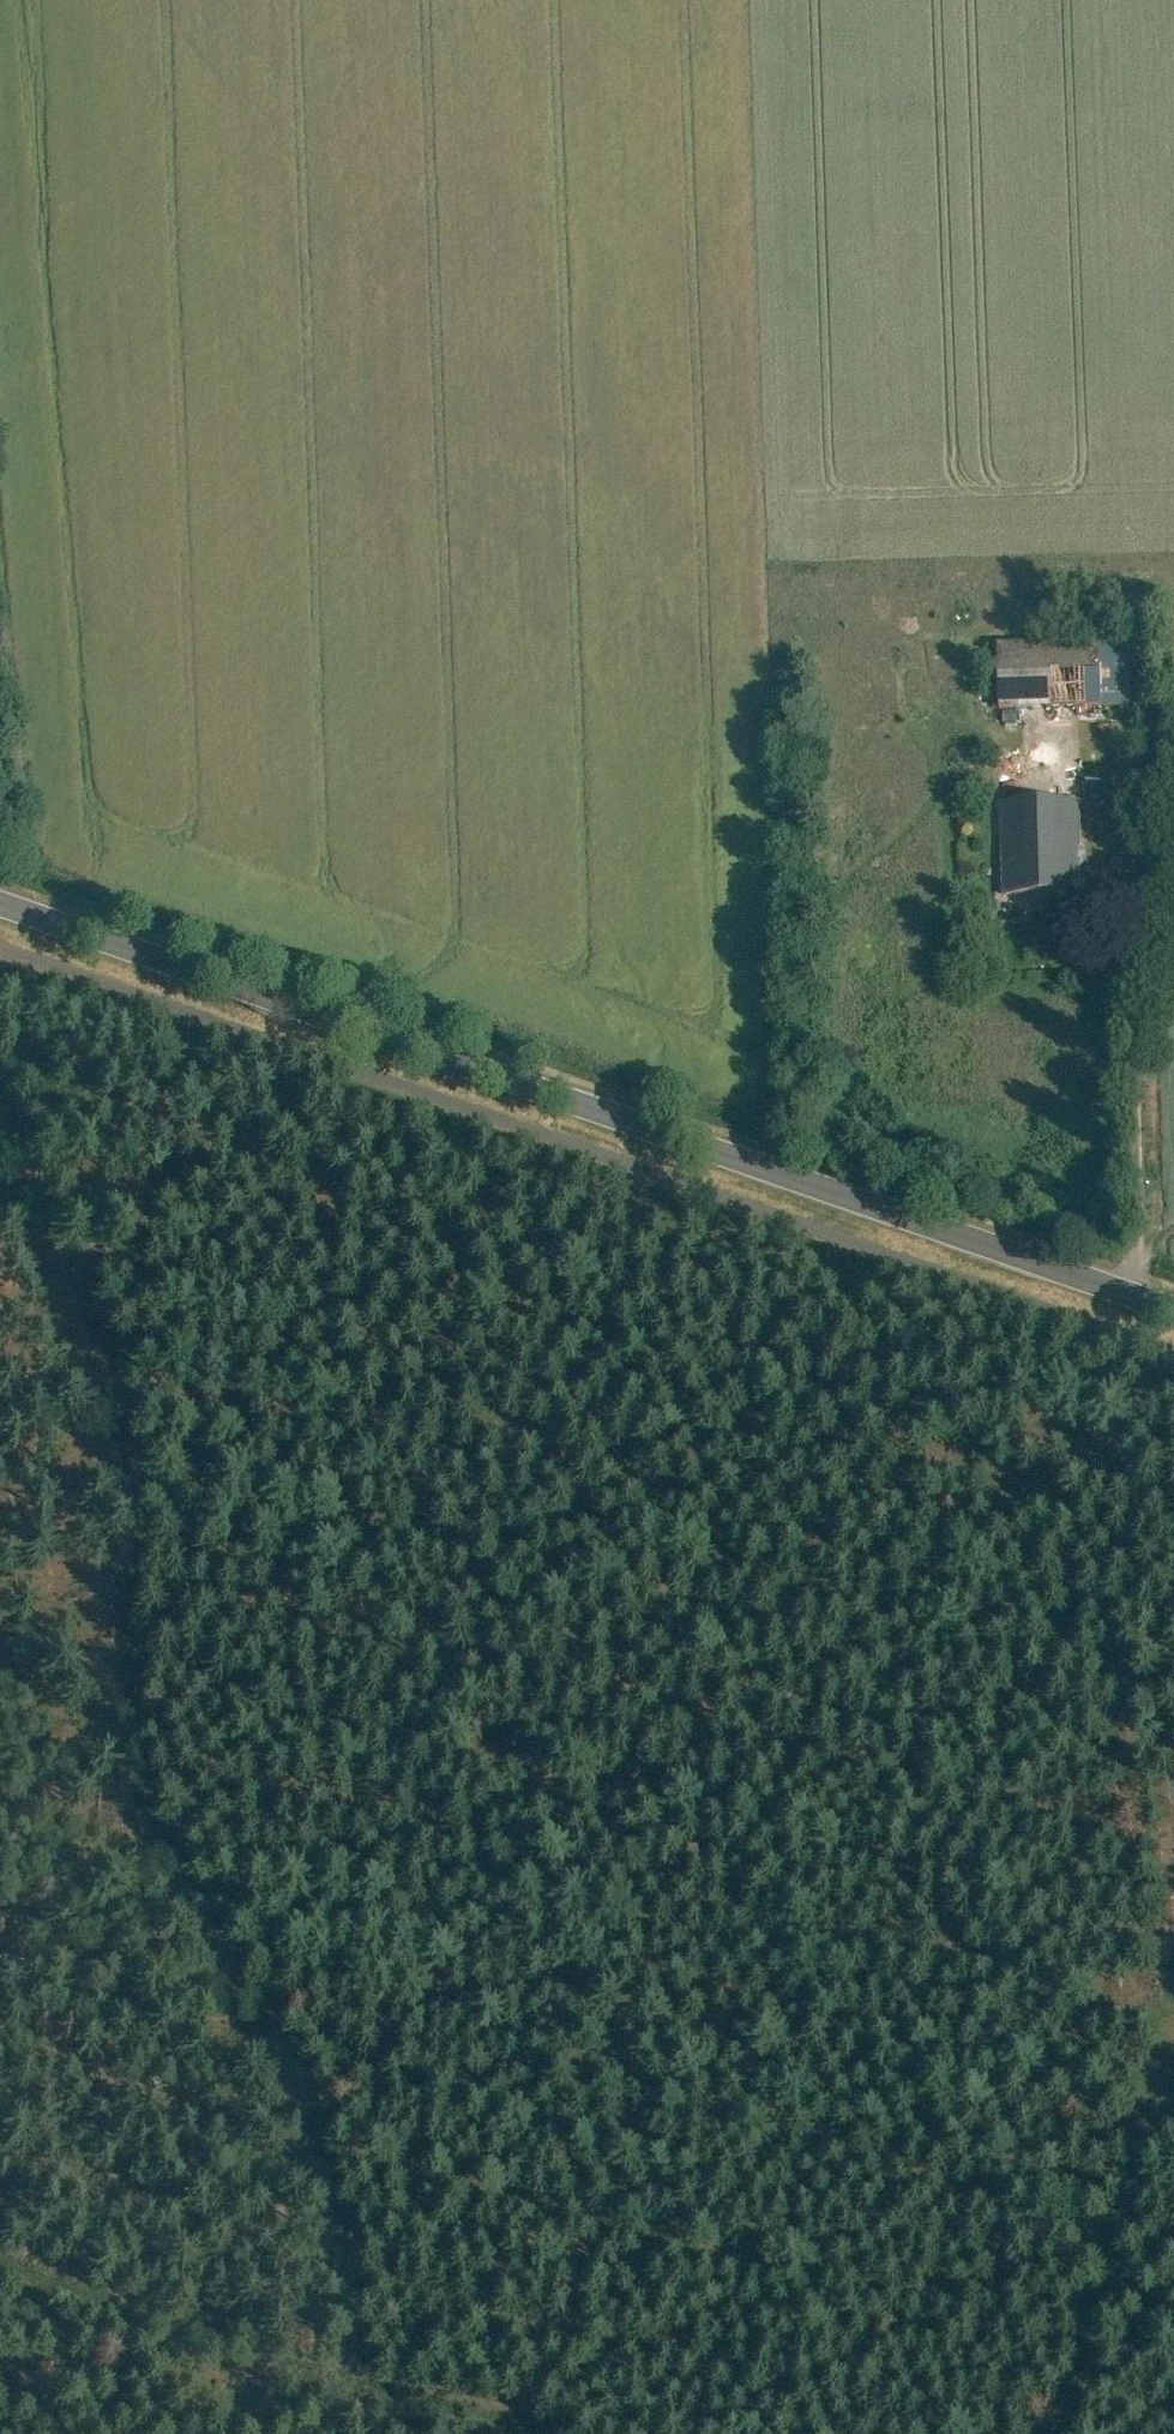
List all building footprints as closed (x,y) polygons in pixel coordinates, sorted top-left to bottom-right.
[(999,640),(1000,709),(1134,707),(1132,637),(999,640)] [(1003,802),(1004,896),(1081,895),(1080,800),(1003,802)]
